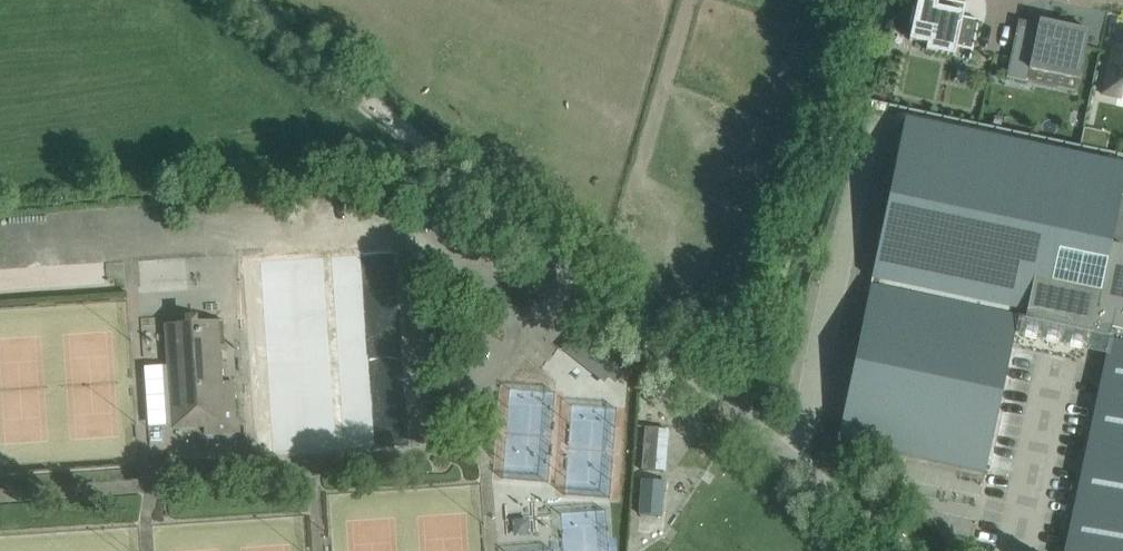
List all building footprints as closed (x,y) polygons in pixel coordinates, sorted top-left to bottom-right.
[(979,20),(963,16),(966,3),(952,0),(944,0),(943,1),(938,0),(918,0),(916,9),(912,8),(912,10),(913,10),(910,22),(909,23),(913,24),(912,29),(914,29),(930,32),(926,49),(955,56),(957,47),(971,50),(969,59),(971,59),(979,20)] [(1017,27),(1006,77),(1028,82),(1031,69),(1079,79),(1090,30),(1055,23),(1050,22),(1050,21),(1048,21),(1046,31),(1046,33),(1017,27)] [(1104,92),(1119,96),(1122,83),(1122,55),(1112,52),(1104,92)] [(906,117),(837,441),(985,473),(1018,317),(1098,334),(1096,345),(1107,348),(1064,550),(1122,550),(1122,163),(906,117)] [(223,320),(166,323),(166,325),(174,324),(177,363),(169,364),(173,427),(204,425),(204,433),(235,431),(234,405),(232,381),(221,381),(219,351),(225,351),(224,344),(219,345),(217,321),(223,321),(223,320)] [(575,333),(563,347),(605,381),(610,375),(616,367),(617,367),(575,333)] [(616,367),(610,375),(615,380),(622,371),(616,367)] [(656,429),(644,428),(641,470),(653,471),(656,429)] [(663,481),(641,480),(639,515),(661,516),(663,481)]
